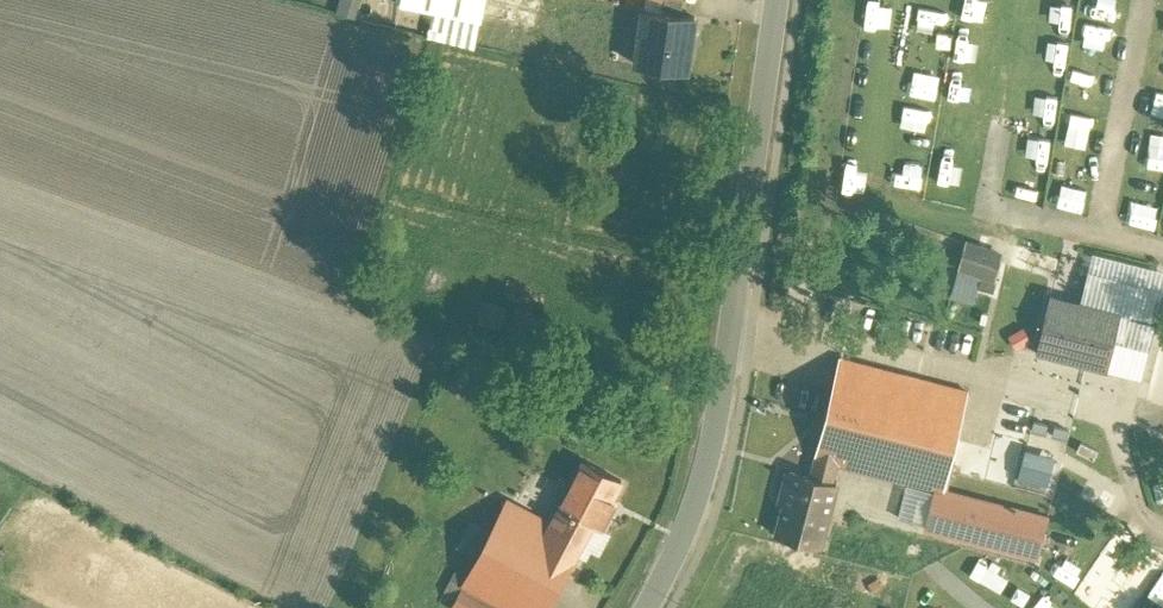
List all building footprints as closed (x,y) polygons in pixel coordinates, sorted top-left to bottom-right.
[(540,23),(544,0),(423,0),(540,23)] [(685,69),(693,13),(636,4),(628,61),(685,69)] [(1088,147),(1094,125),(1067,119),(1062,140),(1088,147)] [(1055,185),(1075,189),(1077,178),(1093,181),(1095,170),(1060,163),(1055,185)] [(1003,247),(967,236),(959,266),(994,277),(1003,247)] [(1115,338),(1149,345),(1162,289),(1088,268),(1080,297),(1049,289),(1036,349),(1107,368),(1115,338)] [(970,390),(843,356),(809,472),(788,467),(771,531),(821,547),(840,466),(905,482),(897,519),(1039,557),(1050,513),(943,487),(970,390)] [(1023,446),(1016,474),(1046,482),(1053,454),(1023,446)] [(506,607),(544,607),(616,477),(581,458),(549,517),(509,495),(449,605),(455,607),(503,607),(506,607)] [(1011,607),(1028,587),(1008,570),(990,592),(1011,607)]
